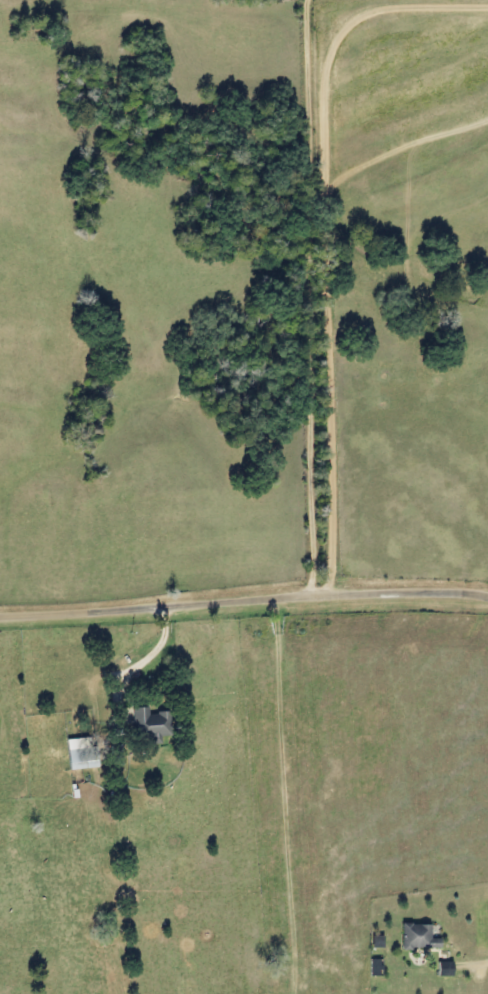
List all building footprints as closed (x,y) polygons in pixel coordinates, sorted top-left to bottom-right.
[(144,745),(157,745),(156,738),(166,737),(165,714),(144,715),(143,708),(127,708),(129,739),(144,738),(144,745)] [(94,768),(91,738),(62,740),(64,770),(94,768)] [(398,925),(398,950),(437,950),(437,939),(426,939),(426,925),(398,925)]
